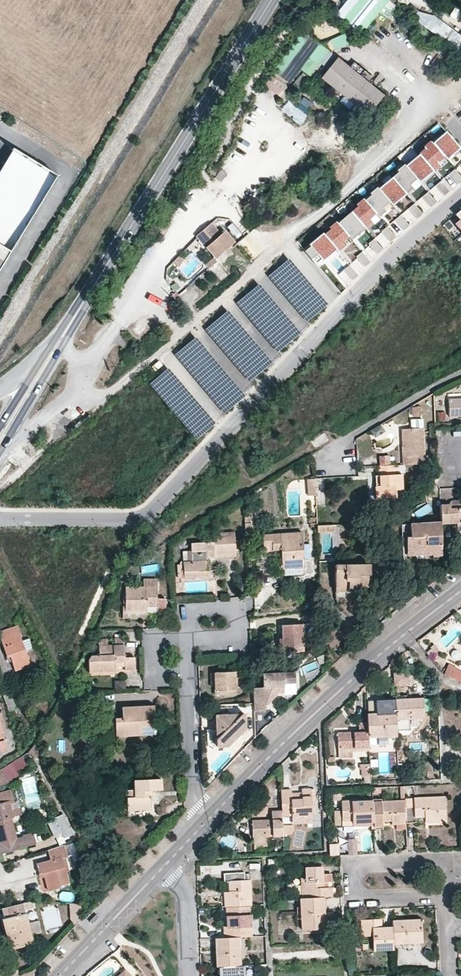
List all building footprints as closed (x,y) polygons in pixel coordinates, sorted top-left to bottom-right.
[(336,15),(353,29),(362,37),(391,1),(390,0),(348,0),(336,15)] [(409,15),(459,52),(460,50),(460,36),(434,15),(419,11),(415,8),(409,15)] [(353,29),(319,44),(332,54),(357,42),(362,37),(353,29)] [(303,32),(274,71),(290,83),(299,70),(319,44),(303,32)] [(319,44),(299,70),(312,79),(332,54),(319,44)] [(338,56),(321,77),(366,114),(385,96),(338,56)] [(289,101),(282,109),(301,124),(307,116),(303,112),(311,102),(305,97),(297,107),(289,101)] [(443,156),(446,159),(453,153),(450,150),(456,144),(445,131),(431,143),(443,156)] [(429,167),(432,171),(439,165),(436,161),(443,156),(431,143),(418,154),(429,167)] [(459,148),(456,144),(450,150),(453,153),(459,148)] [(9,154),(0,168),(0,252),(6,255),(52,180),(9,154)] [(416,179),(419,182),(425,176),(422,173),(429,167),(418,154),(404,165),(416,179)] [(436,161),(439,165),(446,159),(443,156),(436,161)] [(402,190),(405,194),(412,188),(409,184),(416,179),(404,165),(391,177),(402,190)] [(422,173),(425,176),(432,171),(429,167),(422,173)] [(449,174),(458,184),(460,182),(460,177),(455,169),(449,174)] [(388,201),(391,205),(398,199),(395,196),(402,190),(391,177),(377,188),(388,201)] [(409,184),(412,188),(419,182),(416,179),(409,184)] [(441,181),(436,186),(444,196),(450,191),(441,181)] [(388,201),(377,188),(364,200),(375,213),(378,216),(385,211),(382,207),(388,201)] [(395,196),(398,199),(405,194),(402,190),(395,196)] [(428,192),(422,197),(431,207),(436,203),(428,192)] [(375,213),(364,200),(356,206),(350,211),(361,224),(364,228),(371,222),(368,218),(375,213)] [(414,204),(409,209),(417,219),(423,214),(414,204)] [(361,224),(350,211),(336,223),(348,236),(351,239),(358,233),(355,230),(361,224)] [(401,216),(395,220),(404,230),(409,226),(401,216)] [(213,223),(198,236),(217,259),(236,243),(226,231),(222,234),(213,223)] [(348,236),(336,223),(323,234),(336,249),(337,251),(344,245),(341,241),(348,236)] [(387,227),(382,232),(390,242),(396,237),(387,227)] [(329,254),(336,249),(323,234),(322,232),(308,244),(310,246),(304,250),(315,264),(321,259),(328,253),(329,254)] [(374,239),(369,244),(377,254),(383,249),(374,239)] [(362,252),(357,257),(365,267),(371,262),(362,252)] [(185,259),(182,255),(175,262),(179,265),(185,259)] [(219,261),(212,267),(225,282),(231,276),(219,261)] [(350,265),(344,270),(353,280),(358,275),(350,265)] [(449,400),(450,417),(460,416),(460,400),(449,400)] [(422,406),(413,406),(414,416),(422,415),(422,406)] [(446,420),(447,412),(437,411),(437,420),(446,420)] [(412,420),(412,429),(424,428),(424,419),(412,420)] [(385,432),(381,426),(372,431),(376,437),(385,432)] [(405,465),(433,463),(432,455),(426,455),(424,428),(406,429),(407,447),(404,448),(405,465)] [(317,437),(321,444),(327,440),(323,433),(317,437)] [(311,441),(315,448),(321,444),(317,437),(311,441)] [(379,457),(379,467),(390,466),(390,457),(379,457)] [(395,466),(379,467),(380,476),(382,476),(382,487),(376,487),(377,500),(397,499),(396,491),(404,491),(402,475),(396,476),(395,466)] [(309,479),(310,495),(317,495),(317,479),(309,479)] [(457,488),(440,489),(441,505),(449,505),(449,503),(450,502),(451,501),(453,500),(458,500),(457,488)] [(441,505),(442,522),(442,523),(460,522),(460,500),(458,500),(453,500),(451,501),(450,502),(449,503),(449,505),(441,505)] [(434,556),(443,556),(442,523),(442,522),(411,523),(411,536),(407,536),(408,548),(424,547),(424,553),(434,553),(434,556)] [(185,572),(209,571),(208,556),(208,551),(215,551),(216,556),(236,554),(235,533),(214,534),(215,542),(192,543),(193,551),(184,551),(185,572)] [(305,559),(304,544),(304,533),(264,535),(265,551),(275,551),(274,550),(282,550),(284,569),(285,568),(304,567),(306,567),(305,559)] [(359,588),(372,587),(372,585),(380,585),(379,572),(372,572),(371,564),(336,565),(337,592),(359,591),(359,588)] [(304,567),(285,568),(286,576),(304,575),(304,567)] [(209,571),(185,572),(186,580),(209,578),(209,571)] [(127,613),(148,613),(148,607),(159,607),(158,615),(167,615),(167,599),(159,599),(159,580),(145,580),(146,588),(127,588),(127,607),(127,613)] [(148,619),(148,613),(127,613),(127,607),(124,607),(123,620),(148,619)] [(148,613),(148,615),(158,615),(159,607),(148,607),(148,613)] [(167,615),(158,615),(158,627),(167,627),(167,615)] [(304,625),(283,625),(284,652),(305,652),(304,625)] [(23,641),(18,626),(0,632),(0,633),(8,657),(12,656),(17,670),(32,665),(27,651),(23,641)] [(30,638),(23,641),(27,651),(34,648),(30,638)] [(125,645),(117,646),(108,646),(108,640),(99,640),(100,656),(92,656),(89,660),(90,672),(116,671),(116,666),(126,666),(126,671),(136,671),(135,657),(126,658),(125,645)] [(447,664),(443,674),(460,681),(460,680),(460,673),(455,670),(456,668),(447,664)] [(394,686),(409,685),(408,670),(393,671),(394,686)] [(243,671),(216,673),(216,686),(217,695),(237,694),(237,687),(244,687),(243,671)] [(254,687),(255,711),(266,711),(266,705),(266,699),(273,699),(279,693),(285,692),(285,683),(297,683),(297,672),(264,673),(265,687),(254,687)] [(80,675),(76,673),(67,688),(73,691),(79,681),(77,680),(80,675)] [(116,682),(116,690),(127,690),(127,681),(116,682)] [(285,683),(285,692),(297,692),(297,683),(285,683)] [(12,693),(5,696),(9,711),(17,708),(12,693)] [(395,713),(395,719),(425,719),(424,699),(394,700),(395,713)] [(368,700),(368,710),(376,710),(376,701),(368,700)] [(156,706),(123,708),(123,719),(115,719),(116,737),(143,736),(143,727),(157,727),(156,706)] [(245,712),(216,713),(218,745),(229,745),(246,728),(245,712)] [(395,713),(367,713),(367,724),(367,737),(395,737),(395,719),(395,713)] [(367,737),(367,724),(360,724),(360,731),(338,732),(339,755),(350,755),(351,751),(370,750),(367,737)] [(157,735),(157,727),(143,727),(143,736),(157,735)] [(0,773),(0,788),(9,783),(2,772),(0,773)] [(162,779),(135,780),(136,790),(127,790),(128,811),(152,809),(152,790),(162,790),(162,779)] [(12,817),(15,816),(11,801),(14,800),(11,790),(0,793),(0,835),(2,844),(0,845),(0,855),(37,844),(35,838),(30,835),(17,839),(13,822),(12,817)] [(291,790),(281,790),(282,811),(282,816),(312,815),(311,790),(302,790),(303,798),(292,798),(291,790)] [(406,799),(405,802),(406,824),(414,823),(415,819),(424,818),(424,823),(446,822),(445,798),(406,799)] [(21,805),(14,800),(11,801),(15,816),(23,814),(21,805)] [(373,825),(372,803),(373,800),(341,802),(342,810),(335,810),(334,827),(343,826),(343,822),(352,822),(352,826),(373,825)] [(405,802),(372,803),(373,825),(373,827),(382,827),(382,821),(397,821),(397,824),(406,824),(405,802)] [(282,816),(282,811),(271,812),(272,820),(253,821),(252,838),(255,838),(255,848),(269,848),(269,837),(283,836),(282,816)] [(64,814),(55,818),(63,834),(65,838),(74,834),(64,814)] [(63,834),(55,818),(48,821),(55,837),(63,834)] [(339,843),(330,844),(330,855),(339,855),(339,843)] [(65,844),(49,850),(52,860),(38,864),(40,874),(45,873),(46,877),(50,891),(62,888),(62,886),(70,884),(67,873),(63,858),(67,857),(68,856),(65,844)] [(301,878),(302,897),(322,896),(331,896),(331,887),(328,887),(327,881),(331,881),(331,873),(322,874),(322,866),(305,867),(306,877),(301,878)] [(227,907),(248,906),(248,882),(243,882),(244,873),(222,873),(222,882),(229,882),(229,891),(223,892),(224,908),(227,907)] [(323,929),(322,896),(302,897),(299,898),(302,930),(323,929)] [(24,903),(5,908),(8,918),(6,918),(13,947),(21,946),(22,949),(27,948),(26,944),(34,943),(24,903)] [(72,917),(77,924),(83,917),(82,904),(71,903),(72,917)] [(251,937),(248,906),(227,907),(227,927),(223,927),(224,937),(238,937),(251,937)] [(392,944),(392,927),(379,927),(380,918),(360,919),(361,937),(371,937),(372,949),(392,949),(392,944)] [(419,920),(392,921),(392,927),(392,944),(420,942),(419,920)] [(29,923),(32,934),(42,932),(39,921),(29,923)] [(239,965),(238,937),(224,937),(216,938),(216,967),(219,966),(239,965)] [(398,964),(419,963),(418,956),(411,956),(411,944),(404,944),(404,948),(397,949),(398,964)] [(219,966),(219,975),(222,975),(245,975),(245,967),(239,965),(219,966)]
